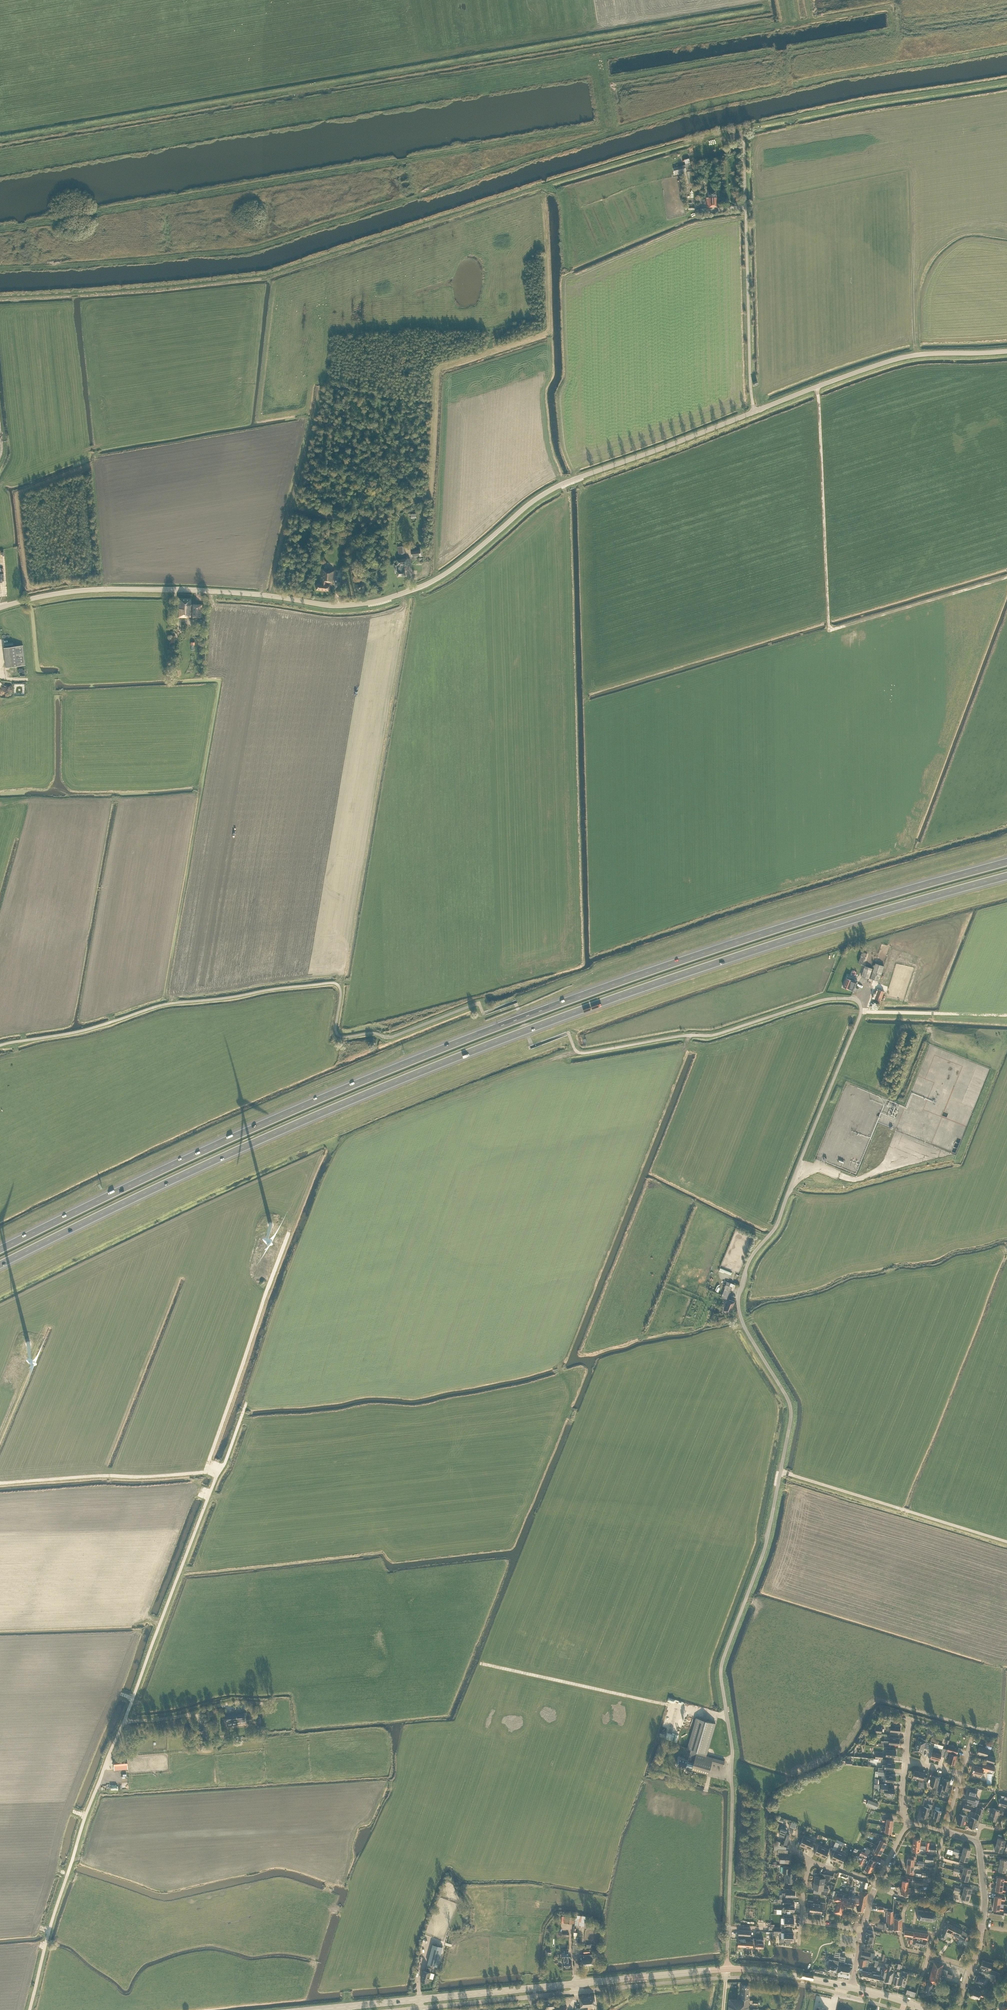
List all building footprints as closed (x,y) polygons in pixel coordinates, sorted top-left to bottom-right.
[(685,165),(684,165),(673,168),(674,174),(686,171),(691,170),(689,158),(687,159),(684,160),(685,165)] [(709,198),(706,198),(707,207),(717,207),(717,197),(716,197),(716,191),(708,191),(709,198)] [(411,547),(412,560),(414,559),(414,556),(420,556),(420,557),(423,556),(422,548),(420,548),(420,546),(411,547)] [(395,569),(398,569),(398,571),(397,571),(398,576),(405,575),(405,570),(404,570),(403,566),(408,566),(407,559),(396,560),(397,565),(395,565),(395,569)] [(330,585),(327,585),(327,582),(332,583),(333,571),(326,570),(321,570),(320,582),(322,582),(321,584),(317,584),(316,590),(329,591),(330,585)] [(6,667),(25,665),(23,645),(3,647),(6,667)] [(859,961),(864,963),(867,951),(863,950),(859,961)] [(889,966),(895,968),(885,997),(904,1003),(913,974),(918,975),(923,960),(894,951),(889,966)] [(874,964),(869,979),(877,982),(883,967),(874,964)] [(872,969),(864,966),(861,976),(868,979),(872,969)] [(853,978),(847,976),(843,987),(853,991),(856,983),(857,983),(858,982),(852,980),(853,978)] [(884,992),(878,989),(875,999),(880,1001),(884,992)] [(727,1299),(732,1287),(730,1286),(730,1283),(726,1282),(724,1290),(721,1297),(727,1299)] [(724,1310),(729,1312),(727,1315),(729,1316),(730,1313),(735,1302),(728,1300),(724,1310)] [(226,1713),(227,1722),(227,1726),(237,1725),(236,1721),(244,1721),(244,1714),(246,1714),(245,1710),(243,1710),(243,1711),(226,1713)] [(693,1766),(692,1769),(704,1772),(708,1773),(711,1763),(723,1767),(724,1761),(706,1756),(715,1724),(704,1720),(696,1718),(687,1748),(691,1749),(689,1755),(688,1760),(680,1758),(680,1757),(677,1756),(676,1759),(678,1759),(677,1765),(686,1768),(687,1765),(693,1766)] [(899,1732),(900,1726),(900,1725),(894,1725),(894,1724),(893,1723),(888,1723),(887,1724),(886,1731),(890,1731),(899,1732)] [(199,1739),(206,1738),(207,1738),(206,1730),(204,1730),(198,1731),(199,1739)] [(884,1740),(883,1746),(890,1747),(890,1744),(898,1744),(899,1738),(889,1737),(889,1741),(884,1740)] [(914,1750),(922,1753),(923,1748),(929,1749),(931,1742),(925,1740),(922,1739),(922,1738),(918,1737),(918,1740),(917,1739),(914,1750)] [(942,1748),(942,1749),(933,1747),(930,1757),(939,1760),(940,1756),(944,1757),(946,1749),(942,1748)] [(950,1754),(948,1762),(954,1764),(957,1756),(955,1755),(956,1753),(957,1753),(958,1749),(948,1747),(947,1750),(951,1752),(951,1754),(950,1754)] [(977,1753),(986,1756),(988,1749),(979,1747),(977,1753)] [(995,1757),(987,1755),(986,1761),(994,1763),(995,1757)] [(114,1768),(121,1768),(127,1768),(127,1765),(127,1759),(126,1756),(113,1757),(113,1760),(114,1768)] [(878,1771),(885,1772),(886,1772),(886,1768),(894,1769),(895,1763),(885,1762),(885,1764),(885,1765),(882,1765),(882,1768),(878,1767),(878,1771)] [(974,1765),(972,1772),(973,1773),(972,1775),(981,1778),(982,1775),(983,1770),(989,1771),(993,1772),(995,1766),(991,1765),(991,1764),(984,1762),(984,1763),(983,1763),(982,1767),(974,1765)] [(924,1788),(927,1777),(923,1776),(924,1773),(914,1770),(913,1777),(919,1779),(919,1782),(921,1782),(920,1787),(924,1788)] [(934,1791),(937,1792),(940,1784),(940,1781),(938,1780),(938,1777),(933,1776),(930,1785),(935,1786),(934,1791)] [(944,1779),(942,1784),(940,1784),(937,1792),(937,1793),(944,1795),(944,1793),(948,1795),(950,1788),(948,1787),(950,1780),(944,1779)] [(894,1795),(894,1789),(887,1788),(888,1785),(879,1784),(879,1788),(880,1788),(880,1790),(884,1791),(884,1794),(887,1794),(887,1797),(892,1797),(892,1795),(894,1795)] [(967,1800),(977,1803),(978,1800),(976,1795),(977,1790),(973,1789),(972,1791),(967,1789),(965,1796),(968,1797),(967,1800)] [(1006,1808),(1006,1807),(1006,1800),(1000,1798),(998,1805),(1006,1808)] [(868,1800),(867,1804),(876,1808),(878,1803),(868,1800)] [(927,1803),(926,1807),(924,1806),(921,1816),(927,1817),(929,1808),(931,1809),(932,1805),(927,1803)] [(933,1809),(931,1815),(933,1816),(933,1819),(938,1820),(941,1811),(939,1810),(940,1808),(935,1806),(934,1809),(933,1809)] [(980,1808),(979,1812),(978,1814),(975,1813),(974,1818),(971,1817),(969,1826),(974,1828),(977,1818),(980,1819),(981,1818),(982,1813),(983,1809),(980,1808)] [(988,1818),(996,1820),(998,1814),(999,1814),(1000,1810),(992,1808),(990,1814),(989,1814),(988,1818)] [(959,1814),(957,1823),(963,1825),(965,1815),(959,1814)] [(887,1819),(883,1818),(881,1818),(881,1821),(882,1821),(886,1822),(886,1825),(892,1826),(893,1820),(887,1819)] [(781,1828),(779,1833),(783,1835),(780,1842),(786,1844),(789,1835),(785,1833),(786,1830),(781,1828)] [(799,1845),(804,1847),(808,1838),(803,1836),(799,1845)] [(881,1840),(878,1845),(883,1848),(886,1843),(883,1841),(884,1839),(880,1837),(879,1839),(881,1840)] [(814,1840),(808,1838),(804,1847),(810,1850),(814,1840)] [(1004,1843),(1005,1840),(998,1838),(996,1843),(1003,1846),(1006,1847),(1006,1844),(1004,1843)] [(840,1852),(836,1850),(839,1843),(835,1842),(832,1849),(835,1850),(831,1859),(836,1861),(840,1852)] [(790,1863),(791,1854),(787,1854),(788,1850),(786,1850),(786,1847),(778,1844),(774,1844),(774,1849),(778,1850),(778,1853),(780,1854),(780,1862),(785,1862),(785,1863),(786,1863),(786,1862),(790,1863)] [(814,1854),(819,1856),(823,1847),(818,1844),(814,1854)] [(880,1854),(883,1848),(878,1845),(875,1851),(873,1851),(872,1853),(876,1855),(877,1853),(880,1854)] [(829,1849),(823,1847),(819,1856),(825,1858),(829,1849)] [(860,1860),(867,1863),(874,1867),(876,1861),(869,1858),(868,1860),(866,1859),(866,1858),(865,1858),(868,1853),(862,1851),(861,1850),(859,1854),(860,1854),(859,1855),(857,1859),(860,1860)] [(967,1861),(969,1855),(953,1851),(952,1853),(958,1855),(961,1855),(960,1859),(967,1861)] [(836,1861),(841,1864),(845,1855),(840,1852),(836,1861)] [(908,1858),(907,1865),(913,1865),(914,1859),(915,1859),(916,1857),(911,1856),(911,1859),(908,1858)] [(874,1867),(867,1863),(860,1860),(859,1863),(861,1864),(862,1864),(866,1866),(864,1869),(871,1872),(874,1867)] [(795,1882),(796,1872),(795,1872),(795,1868),(790,1868),(789,1868),(789,1866),(786,1866),(786,1867),(783,1866),(783,1867),(781,1867),(780,1872),(783,1872),(783,1873),(785,1873),(785,1882),(795,1882)] [(968,1880),(969,1874),(962,1872),(959,1872),(953,1870),(953,1872),(958,1874),(961,1875),(960,1878),(968,1880)] [(815,1876),(814,1882),(824,1884),(825,1880),(829,1881),(830,1877),(832,1877),(832,1878),(833,1879),(833,1877),(833,1878),(833,1876),(820,1873),(819,1877),(815,1876)] [(902,1880),(901,1887),(908,1887),(908,1881),(910,1881),(910,1878),(906,1878),(905,1881),(902,1880)] [(813,1889),(814,1889),(813,1892),(827,1895),(828,1889),(823,1888),(824,1884),(814,1882),(813,1889)] [(908,1897),(908,1894),(910,1894),(911,1888),(908,1887),(901,1887),(901,1893),(904,1894),(904,1896),(908,1897)] [(782,1893),(782,1895),(780,1894),(779,1899),(782,1899),(788,1899),(788,1896),(795,1897),(795,1889),(786,1889),(786,1893),(782,1893)] [(969,1894),(954,1889),(953,1892),(959,1894),(962,1895),(961,1898),(968,1900),(969,1894)] [(847,1898),(846,1906),(845,1906),(853,1908),(854,1904),(859,1905),(857,1912),(862,1913),(865,1903),(866,1903),(868,1892),(861,1891),(859,1898),(859,1899),(848,1896),(848,1898),(847,1898)] [(842,1897),(843,1895),(843,1894),(836,1893),(836,1894),(834,1900),(838,1901),(835,1912),(841,1914),(844,1906),(846,1906),(847,1898),(848,1898),(842,1897)] [(783,1910),(779,1910),(779,1914),(781,1914),(781,1913),(787,1913),(787,1911),(794,1911),(794,1904),(790,1904),(791,1900),(783,1899),(783,1903),(783,1908),(783,1910)] [(809,1912),(815,1913),(816,1904),(813,1903),(813,1901),(808,1900),(807,1907),(810,1907),(809,1912)] [(820,1904),(816,1904),(815,1913),(821,1914),(822,1909),(825,1910),(826,1903),(820,1902),(820,1904)] [(884,1907),(883,1907),(878,1906),(877,1911),(883,1911),(883,1910),(887,1910),(887,1923),(885,1923),(885,1929),(886,1929),(893,1930),(893,1916),(893,1910),(891,1909),(884,1908),(884,1907)] [(932,1911),(918,1910),(917,1912),(917,1915),(917,1918),(931,1920),(934,1920),(936,1918),(936,1915),(935,1912),(932,1911)] [(565,1922),(575,1923),(576,1915),(572,1914),(572,1916),(566,1916),(565,1922)] [(575,1923),(575,1924),(580,1925),(579,1927),(581,1927),(581,1925),(583,1925),(584,1923),(585,1917),(580,1916),(580,1915),(576,1915),(575,1923)] [(780,1928),(786,1928),(786,1925),(793,1926),(794,1918),(785,1918),(784,1924),(781,1924),(780,1928)] [(965,1940),(967,1941),(970,1936),(968,1934),(962,1931),(962,1930),(945,1922),(939,1937),(945,1940),(947,1936),(951,1937),(952,1937),(953,1937),(954,1935),(964,1941),(965,1940)] [(738,1935),(740,1935),(740,1938),(738,1938),(738,1946),(741,1946),(742,1947),(744,1947),(745,1946),(746,1930),(739,1930),(738,1935)] [(746,1930),(745,1946),(746,1946),(746,1947),(749,1948),(749,1947),(756,1947),(756,1939),(756,1938),(753,1938),(753,1939),(750,1939),(751,1931),(746,1930)] [(874,1937),(871,1936),(873,1931),(868,1930),(867,1932),(866,1932),(863,1945),(866,1946),(866,1947),(871,1948),(874,1937)] [(913,1932),(904,1930),(904,1935),(910,1936),(910,1939),(909,1939),(909,1943),(912,1943),(912,1939),(913,1939),(913,1937),(912,1937),(912,1936),(913,1932)] [(780,1942),(786,1942),(786,1943),(790,1944),(790,1940),(793,1940),(793,1933),(784,1932),(784,1938),(780,1938),(780,1942)] [(912,1937),(913,1937),(915,1937),(914,1944),(926,1946),(927,1940),(927,1939),(928,1934),(913,1932),(912,1936),(912,1937)] [(573,1945),(572,1952),(579,1953),(580,1946),(581,1942),(578,1942),(578,1939),(574,1938),(573,1945)] [(442,1947),(433,1944),(428,1964),(437,1966),(442,1947)] [(562,1953),(562,1958),(562,1959),(562,1961),(563,1967),(572,1966),(572,1959),(570,1959),(569,1957),(569,1953),(568,1950),(564,1950),(564,1953),(562,1953)] [(873,1959),(875,1953),(862,1951),(861,1956),(873,1959)] [(582,1965),(594,1964),(593,1958),(595,1958),(594,1954),(581,1955),(582,1959),(581,1959),(582,1965)] [(837,1972),(845,1974),(851,1975),(853,1964),(844,1963),(846,1957),(839,1956),(838,1962),(838,1964),(839,1965),(837,1972)] [(827,1970),(836,1972),(838,1964),(838,1962),(834,1961),(834,1960),(829,1959),(827,1970)] [(992,1963),(982,1960),(980,1967),(989,1970),(990,1969),(992,1963)] [(942,1964),(934,1962),(929,1980),(937,1982),(938,1979),(940,1980),(941,1976),(946,1977),(948,1970),(941,1968),(942,1964)] [(877,1966),(877,1967),(876,1970),(881,1971),(881,1975),(879,1975),(878,1981),(884,1982),(888,1965),(888,1964),(885,1963),(885,1967),(883,1967),(882,1967),(877,1966)] [(891,1966),(888,1965),(884,1982),(891,1983),(893,1972),(893,1970),(891,1969),(891,1966)] [(429,1967),(427,1967),(426,1971),(424,1970),(421,1980),(428,1982),(430,1972),(431,1968),(430,1968),(430,1969),(428,1968),(429,1967)] [(860,1977),(870,1979),(872,1973),(861,1971),(860,1977)] [(879,1975),(875,1974),(876,1972),(872,1971),(872,1973),(870,1979),(878,1981),(879,1975)] [(900,1974),(899,1977),(895,1976),(893,1984),(904,1986),(907,1972),(901,1971),(900,1974)] [(994,1975),(988,1973),(987,1976),(985,1975),(986,1975),(982,1973),(981,1976),(977,1975),(975,1981),(983,1984),(985,1977),(994,1980),(996,1975),(994,1975)] [(929,1982),(928,1981),(925,1991),(926,1991),(926,1992),(928,1993),(929,1992),(933,1993),(936,1984),(939,1984),(940,1980),(938,1979),(937,1982),(929,1980),(929,1981),(930,1981),(929,1982)] [(741,2000),(729,1999),(728,2009),(748,2009),(749,2003),(749,2000),(748,2000),(749,1986),(742,1985),(741,2000)] [(956,1996),(958,1990),(955,1987),(950,1993),(950,1995),(956,1996)] [(978,1998),(979,1995),(983,1996),(984,1994),(980,1993),(980,1992),(972,1990),(970,1997),(975,1998),(975,1997),(978,1998)] [(590,2007),(596,2006),(594,1995),(590,1996),(590,1997),(589,1997),(589,1996),(580,1997),(580,2007),(577,2008),(577,2009),(590,2009),(590,2007)] [(566,2006),(556,2007),(555,2007),(555,2000),(544,2000),(545,2009),(549,2009),(566,2009),(566,2006)]
